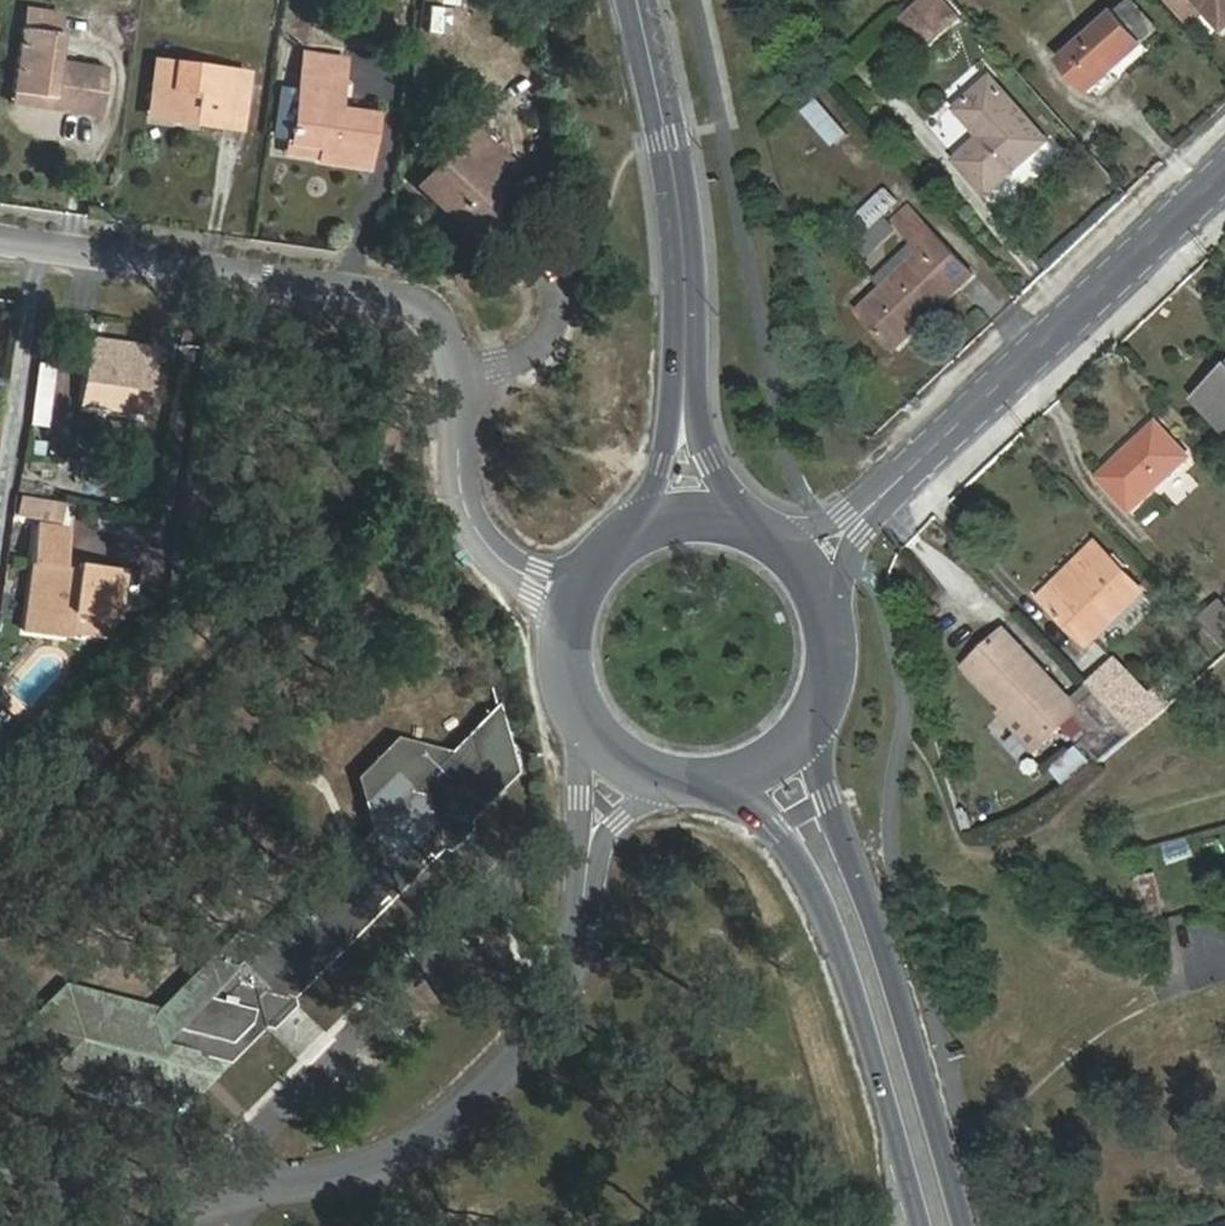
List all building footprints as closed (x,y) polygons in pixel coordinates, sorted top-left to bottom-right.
[(927,50),(958,23),(937,0),(925,0),(901,21),(927,50)] [(1223,30),(1224,29),(1224,0),(1196,0),(1223,30)] [(1158,30),(1133,1),(1118,15),(1131,30),(1143,43),(1158,30)] [(63,13),(26,8),(23,28),(61,33),(63,13)] [(1116,13),(1062,60),(1091,93),(1145,46),(1143,43),(1131,30),(1118,15),(1116,13)] [(23,28),(14,92),(53,97),(52,107),(102,114),(109,70),(57,62),(61,33),(23,28)] [(346,59),(305,54),(300,88),(300,89),(293,140),(293,143),(371,154),(376,113),(326,106),(331,77),(343,79),(346,59)] [(152,107),(199,113),(198,121),(240,127),(247,74),(158,62),(152,107)] [(988,196),(1050,141),(992,79),(958,110),(982,138),(957,161),(988,196)] [(300,89),(300,88),(282,86),(275,138),(293,140),(300,89)] [(804,111),(835,146),(849,133),(819,99),(804,111)] [(475,127),(421,186),(465,226),(506,181),(497,173),(510,158),(475,127)] [(876,228),(886,219),(901,205),(886,191),(862,213),(874,225),(876,228)] [(893,345),(926,314),(930,318),(974,277),(909,208),(895,220),(923,251),(861,312),(893,345)] [(848,226),(860,239),(874,225),(862,213),(848,226)] [(876,228),(857,246),(868,256),(895,228),(886,219),(876,228)] [(91,340),(82,405),(147,414),(156,350),(91,340)] [(39,365),(33,425),(48,426),(54,366),(39,365)] [(1224,426),(1224,378),(1201,401),(1224,426)] [(1157,423),(1100,477),(1133,513),(1189,458),(1157,423)] [(64,522),(67,504),(24,496),(21,514),(64,522)] [(34,564),(25,631),(67,637),(71,610),(118,616),(124,567),(64,560),(69,526),(37,522),(32,563),(34,564)] [(1103,553),(1050,606),(1088,644),(1142,591),(1103,553)] [(1203,619),(1224,642),(1224,612),(1219,605),(1203,619)] [(1075,713),(1092,733),(1081,743),(1097,761),(1134,729),(1090,684),(1072,701),(1007,633),(969,669),(1008,710),(1013,706),(1046,740),(1075,713)] [(1128,674),(1115,661),(1090,684),(1134,729),(1138,734),(1165,709),(1149,692),(1130,672),(1128,674)] [(1165,709),(1187,690),(1170,673),(1149,692),(1165,709)] [(263,991),(292,998),(471,821),(519,772),(499,704),(451,751),(398,737),(357,777),(371,830),(264,938),(238,931),(149,1019),(70,998),(40,1029),(51,1069),(172,1102),(214,1060),(230,1064),(264,1028),(255,999),(263,991)] [(1097,761),(1081,743),(1053,768),(1068,788),(1097,761)] [(1141,901),(1145,919),(1163,915),(1159,897),(1141,901)]
